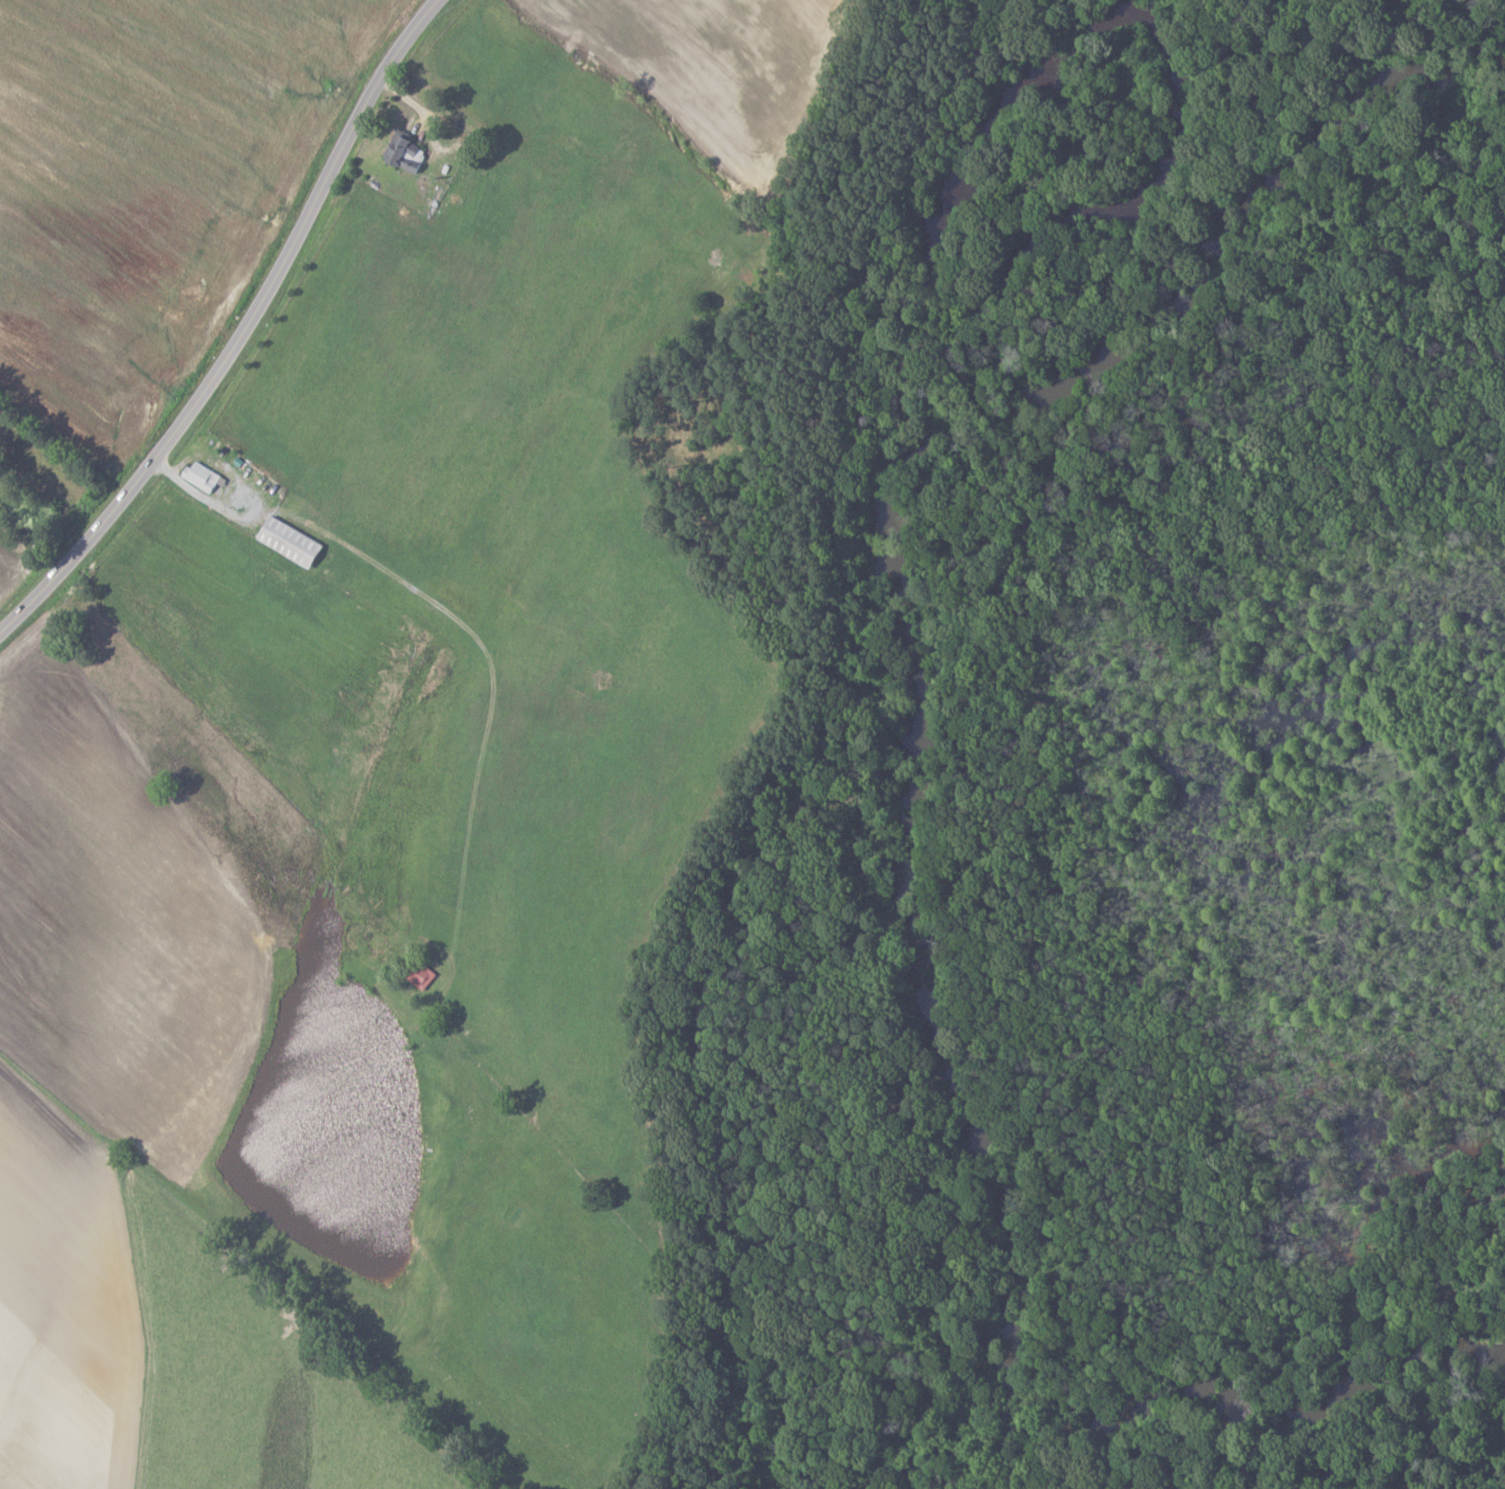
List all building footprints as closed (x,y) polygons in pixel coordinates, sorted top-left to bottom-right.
[(419,175),(432,150),(405,135),(392,161),(419,175)] [(213,495),(224,478),(195,460),(184,478),(213,495)] [(329,546),(273,516),(260,541),(316,571),(329,546)]
